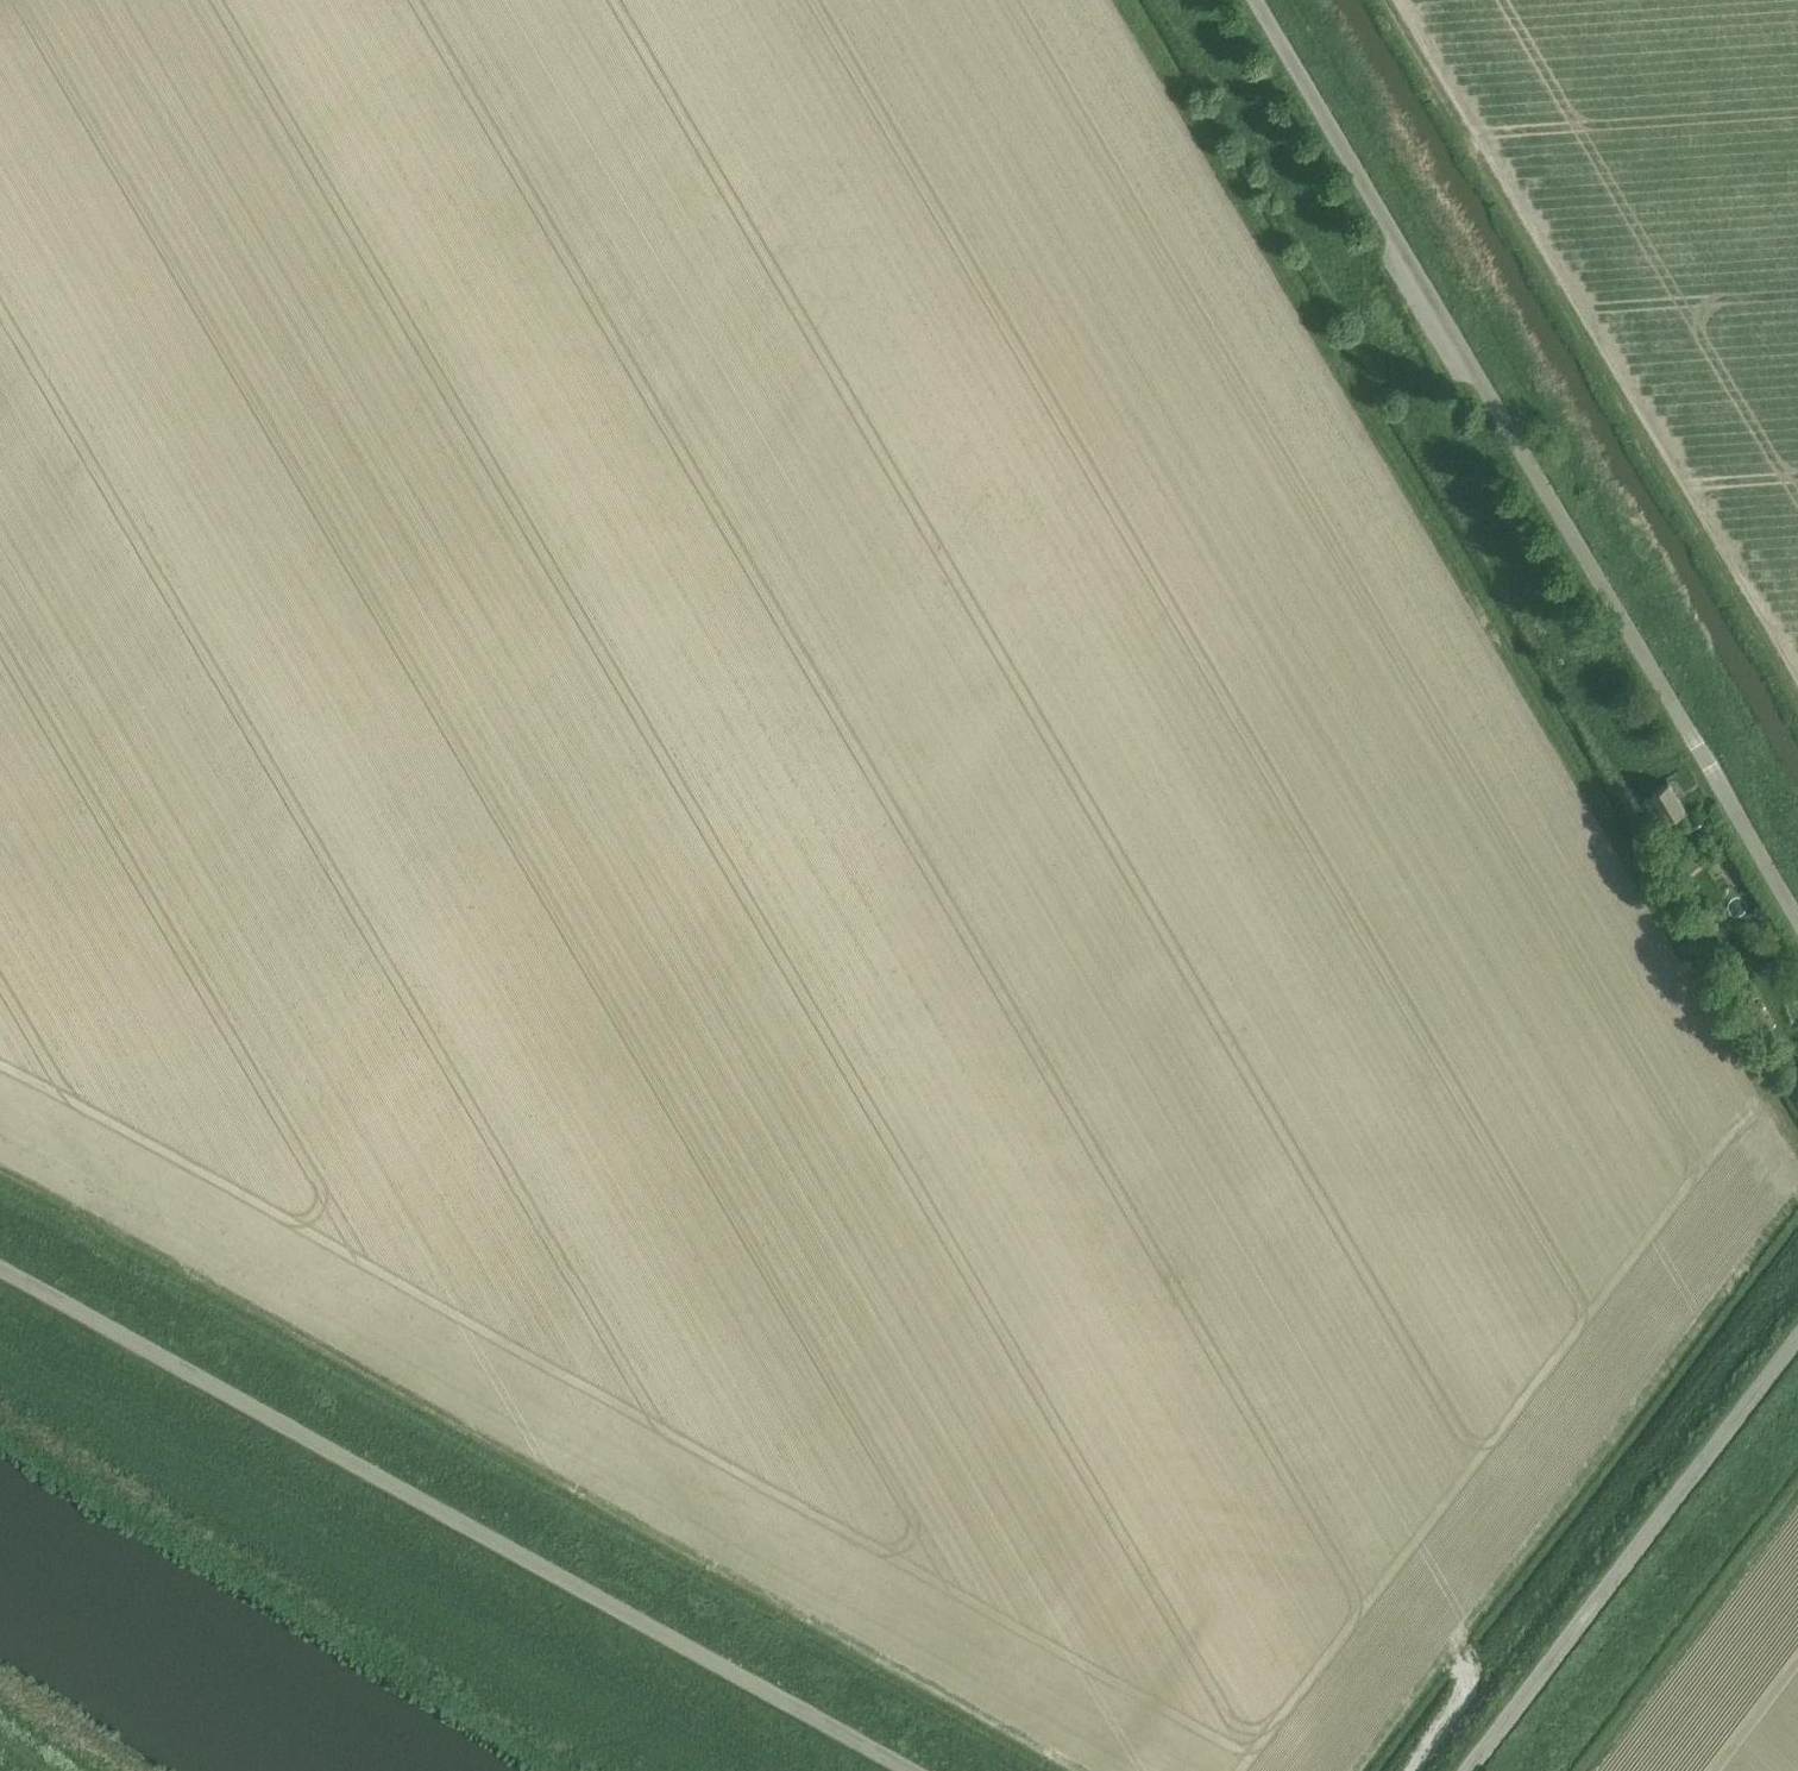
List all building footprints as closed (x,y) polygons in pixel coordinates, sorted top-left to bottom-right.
[(1669,783),(1668,784),(1653,792),(1670,819),(1686,810),(1669,783)]
